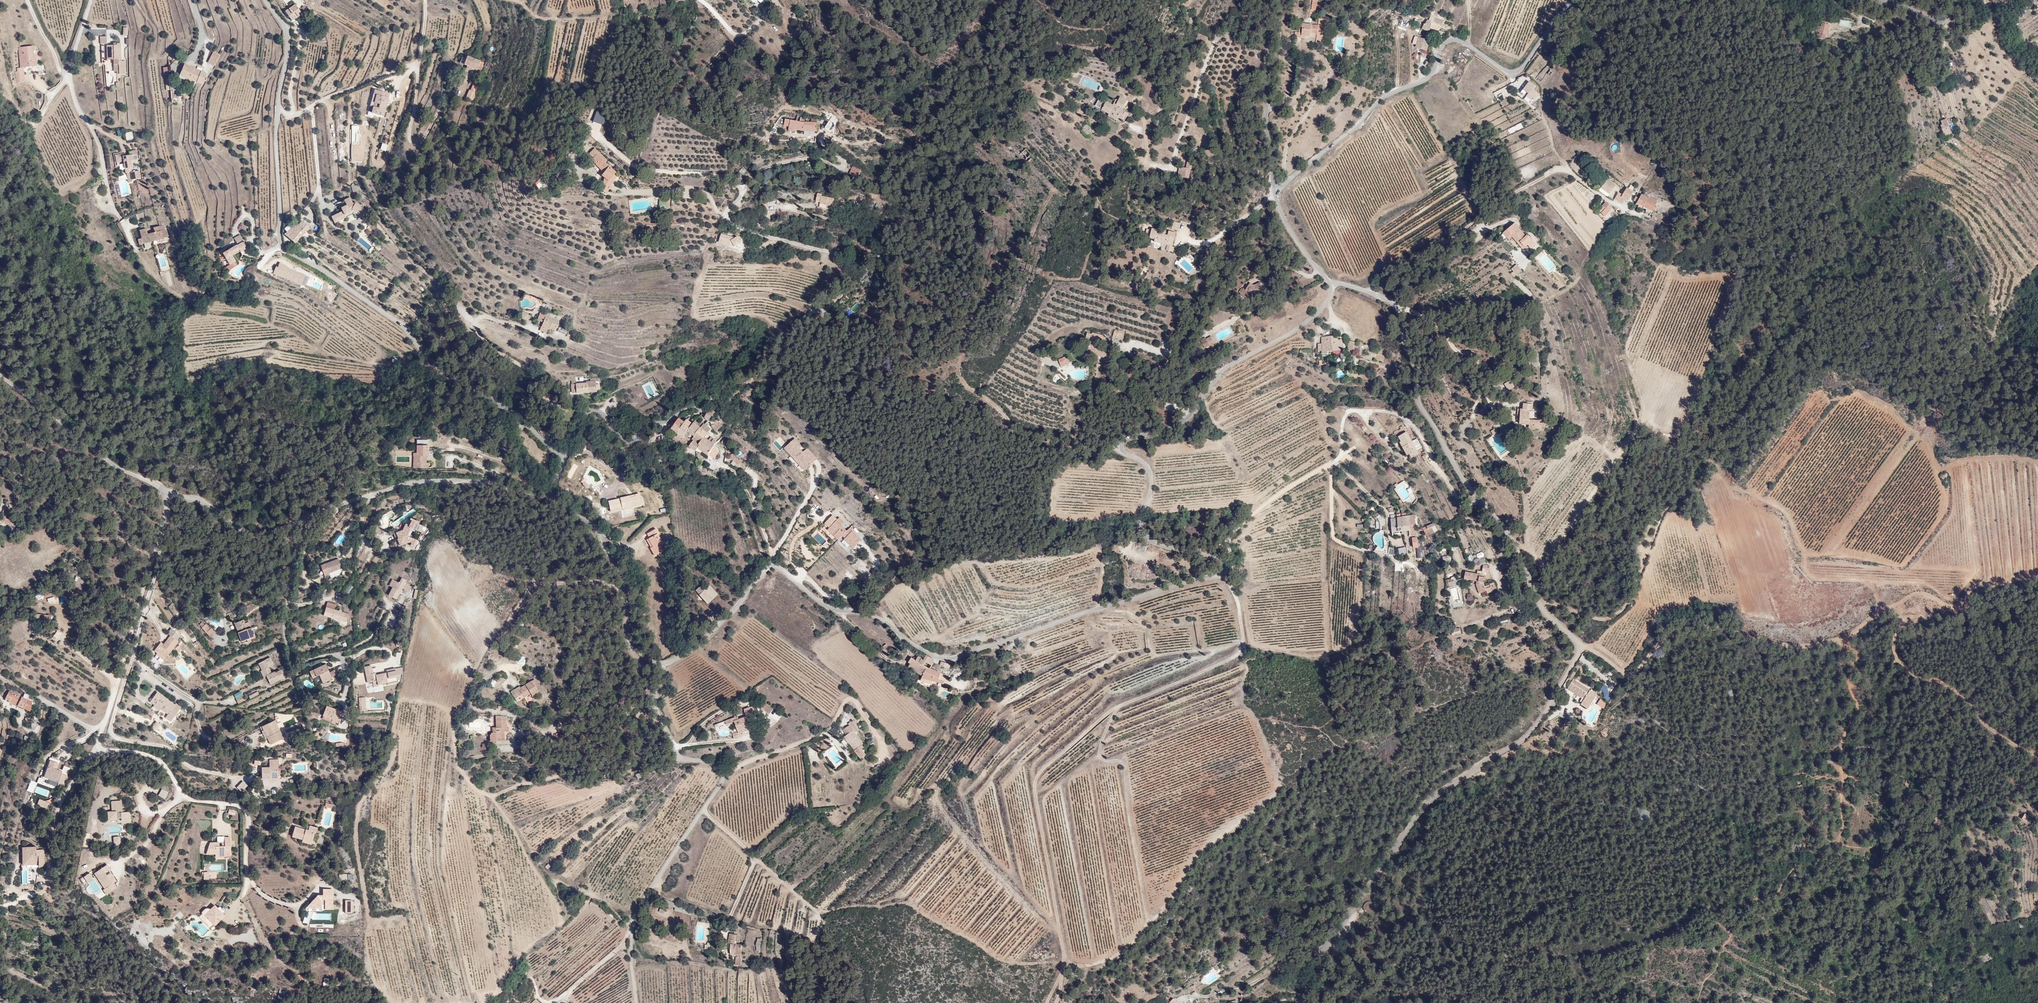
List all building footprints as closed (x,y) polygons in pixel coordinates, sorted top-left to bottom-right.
[(1318,1),(1312,0),(1312,2),(1311,11),(1310,11),(1309,18),(1312,18),(1313,12),(1313,11),(1315,12),(1316,7),(1317,7),(1318,1)] [(304,15),(301,9),(299,10),(296,6),(287,12),(293,22),(299,18),(302,16),(304,15)] [(311,15),(313,10),(305,6),(303,9),(305,11),(311,15)] [(1316,33),(1317,25),(1312,24),(1313,19),(1308,18),(1307,23),(1299,22),(1298,32),(1297,31),(1296,38),(1301,38),(1301,36),(1310,37),(1311,32),(1316,33)] [(1325,35),(1327,21),(1318,19),(1315,42),(1323,43),(1324,35),(1325,35)] [(1839,26),(1850,28),(1851,21),(1840,19),(1839,26)] [(1430,32),(1433,23),(1429,21),(1428,21),(1426,25),(1424,25),(1422,30),(1430,33),(1430,32)] [(1440,32),(1442,27),(1439,25),(1433,23),(1430,32),(1444,37),(1446,34),(1440,32)] [(1832,31),(1833,25),(1824,23),(1823,27),(1820,27),(1818,34),(1821,34),(1820,39),(1827,41),(1829,30),(1832,31)] [(322,32),(318,24),(312,28),(317,35),(322,32)] [(1431,42),(1420,39),(1417,46),(1419,50),(1428,52),(1431,42)] [(35,45),(25,46),(26,53),(21,54),(23,67),(19,68),(20,71),(18,71),(19,82),(27,81),(25,67),(39,66),(38,54),(36,54),(35,45)] [(126,63),(121,63),(121,46),(118,46),(118,45),(114,45),(114,47),(107,47),(108,62),(114,61),(114,67),(119,67),(119,75),(126,75),(126,63)] [(215,67),(221,54),(214,50),(208,64),(215,67)] [(477,72),(480,64),(466,59),(466,61),(461,59),(459,65),(467,68),(464,75),(468,76),(470,69),(477,72)] [(198,81),(202,71),(185,64),(181,75),(198,81)] [(204,83),(208,73),(202,71),(198,81),(204,83)] [(1319,86),(1323,79),(1317,76),(1313,82),(1319,86)] [(1535,91),(1537,87),(1531,83),(1521,93),(1526,98),(1527,98),(1528,97),(1531,100),(1533,99),(1536,101),(1540,97),(1539,94),(1535,91)] [(474,106),(479,91),(471,89),(469,93),(467,93),(464,102),(474,106)] [(383,118),(389,94),(374,90),(373,96),(376,97),(371,114),(383,118)] [(1142,103),(1122,96),(1114,99),(1103,110),(1122,126),(1142,103)] [(593,122),(603,124),(606,113),(596,111),(593,122)] [(824,131),(824,121),(810,120),(791,117),(790,125),(795,126),(794,130),(801,132),(802,128),(810,130),(824,131)] [(1950,133),(1947,124),(1944,125),(1941,126),(1940,127),(1943,136),(1950,133)] [(132,132),(125,133),(126,140),(133,139),(132,132)] [(451,146),(454,138),(448,137),(446,145),(451,146)] [(137,150),(129,151),(130,154),(123,155),(123,154),(115,155),(117,165),(124,164),(125,169),(132,167),(130,160),(138,159),(137,150)] [(611,176),(613,174),(602,164),(604,162),(593,151),(585,158),(600,175),(598,177),(603,182),(598,192),(604,195),(607,190),(607,191),(609,188),(608,187),(614,178),(611,176)] [(1186,161),(1186,168),(1178,167),(1178,177),(1191,178),(1192,161),(1186,161)] [(865,173),(856,170),(853,178),(862,181),(865,173)] [(140,178),(139,171),(126,173),(128,182),(131,181),(131,180),(140,178)] [(1612,193),(1617,187),(1609,180),(1602,188),(1606,191),(1607,190),(1612,193)] [(1640,194),(1643,190),(1642,189),(1645,185),(1640,184),(1630,199),(1631,199),(1634,202),(1636,199),(1640,194)] [(1630,199),(1637,188),(1633,185),(1630,188),(1629,188),(1624,195),(1620,192),(1616,199),(1618,201),(1623,204),(1627,199),(1629,201),(1631,199),(1630,199)] [(1624,195),(1629,188),(1625,185),(1620,192),(1624,195)] [(1657,202),(1651,198),(1653,194),(1648,191),(1645,194),(1644,193),(1642,196),(1640,194),(1636,199),(1639,202),(1638,202),(1648,209),(1646,211),(1651,215),(1653,212),(1651,210),(1657,202)] [(820,203),(820,205),(827,206),(832,207),(836,207),(837,203),(833,202),(834,200),(821,197),(822,195),(817,195),(816,202),(820,203)] [(360,209),(361,207),(355,204),(352,205),(349,198),(342,202),(344,206),(339,209),(341,212),(330,218),(333,226),(345,220),(344,217),(348,215),(350,212),(356,215),(360,217),(363,211),(360,209)] [(1608,213),(1614,207),(1608,201),(1604,204),(1606,207),(1604,209),(1608,213)] [(1680,219),(1683,215),(1675,211),(1673,215),(1680,219)] [(345,220),(356,215),(350,212),(348,215),(344,217),(345,220)] [(310,233),(314,229),(310,227),(312,225),(306,220),(303,224),(301,222),(299,225),(296,223),(286,235),(297,244),(306,234),(309,233),(310,233)] [(148,234),(146,228),(140,230),(144,244),(168,237),(166,230),(165,230),(164,225),(160,227),(159,226),(153,228),(154,232),(148,234)] [(1525,236),(1513,225),(1511,227),(1523,239),(1531,241),(1526,235),(1525,236)] [(1155,227),(1153,240),(1174,245),(1177,234),(1155,227)] [(1523,239),(1511,227),(1504,234),(1508,238),(1511,236),(1518,244),(1520,242),(1525,246),(1526,245),(1530,248),(1534,244),(1531,241),(1523,239)] [(241,243),(238,236),(232,240),(236,246),(221,255),(227,266),(233,263),(229,255),(237,251),(239,252),(244,249),(240,243),(241,243)] [(736,242),(722,238),(719,246),(736,251),(736,250),(742,247),(739,241),(736,242)] [(1519,267),(1514,262),(1508,268),(1513,273),(1519,267)] [(235,266),(233,263),(227,266),(223,268),(226,271),(235,266)] [(301,285),(305,275),(297,272),(296,273),(293,272),(292,273),(290,270),(290,269),(281,263),(279,268),(277,268),(274,274),(289,280),(289,278),(294,280),(293,282),(301,285)] [(864,279),(870,273),(866,269),(860,276),(864,279)] [(1238,293),(1254,301),(1262,286),(1250,281),(1246,290),(1241,287),(1238,293)] [(851,309),(854,312),(861,306),(857,302),(851,309)] [(530,322),(531,318),(523,313),(520,319),(525,322),(526,320),(530,322)] [(558,324),(549,321),(551,316),(546,314),(545,316),(539,314),(536,324),(542,326),(542,328),(550,331),(556,333),(558,324)] [(548,336),(550,331),(542,328),(540,333),(548,336)] [(1113,330),(1113,338),(1124,339),(1124,330),(1113,330)] [(1105,335),(1087,334),(1080,351),(1092,362),(1110,363),(1116,355),(1105,335)] [(1217,344),(1210,335),(1197,345),(1201,352),(1217,344)] [(1343,335),(1322,336),(1325,353),(1345,348),(1343,335)] [(1072,362),(1067,356),(1059,363),(1064,367),(1072,362)] [(1517,378),(1511,381),(1513,388),(1520,386),(1517,378)] [(599,391),(599,385),(596,385),(596,382),(599,382),(599,380),(591,381),(591,383),(586,383),(586,384),(572,386),(573,390),(576,390),(577,394),(597,393),(597,391),(599,391)] [(651,380),(641,385),(648,399),(658,393),(651,380)] [(709,400),(704,395),(701,399),(705,404),(709,400)] [(1520,409),(1519,423),(1529,424),(1529,429),(1535,429),(1535,428),(1542,428),(1543,423),(1540,422),(1540,420),(1529,420),(1530,410),(1532,410),(1533,402),(1527,402),(1527,403),(1524,403),(1523,409),(1520,409)] [(677,434),(685,423),(680,420),(676,424),(673,422),(669,428),(677,434)] [(694,425),(687,420),(685,423),(683,425),(690,430),(694,425)] [(692,440),(701,428),(699,426),(695,423),(694,425),(690,430),(683,425),(677,434),(672,441),(678,443),(679,442),(681,443),(686,438),(691,442),(692,440)] [(706,438),(711,430),(706,425),(705,424),(701,428),(692,440),(694,441),(690,447),(696,452),(706,438)] [(1408,433),(1408,432),(1404,426),(1394,432),(1397,437),(1406,431),(1408,433)] [(1427,456),(1414,431),(1400,441),(1416,461),(1427,456)] [(1499,459),(1509,453),(1499,436),(1495,439),(1493,436),(1487,439),(1499,459)] [(688,447),(691,442),(686,438),(681,443),(688,447)] [(714,449),(717,443),(713,440),(712,443),(706,438),(699,448),(709,456),(715,460),(720,453),(714,449)] [(806,469),(817,459),(808,448),(802,453),(799,450),(802,447),(795,439),(785,448),(792,456),(793,455),(806,469)] [(733,446),(724,441),(722,444),(731,450),(733,446)] [(416,453),(413,453),(414,467),(426,467),(426,463),(426,456),(428,456),(428,445),(416,445),(416,453)] [(709,456),(699,448),(696,452),(707,460),(709,456)] [(750,453),(741,448),(739,451),(747,457),(750,453)] [(749,467),(733,454),(730,459),(740,467),(741,466),(746,470),(749,467)] [(790,457),(789,459),(802,472),(804,470),(790,457)] [(1401,504),(1415,500),(1411,487),(1408,488),(1406,480),(1395,483),(1401,504)] [(643,506),(640,493),(605,501),(607,514),(643,506)] [(3,516),(2,521),(9,523),(13,509),(4,506),(1,515),(3,516)] [(1422,536),(1418,512),(1394,518),(1399,540),(1422,536)] [(850,552),(862,539),(850,528),(847,530),(841,525),(844,521),(839,516),(837,519),(832,514),(822,525),(850,552)] [(410,546),(419,550),(429,528),(419,524),(420,522),(411,518),(408,524),(406,523),(402,530),(396,532),(398,538),(397,539),(400,546),(411,542),(410,546)] [(1426,536),(1437,530),(1433,522),(1422,528),(1426,536)] [(663,551),(658,528),(640,538),(648,559),(663,551)] [(422,533),(413,529),(410,537),(418,540),(422,533)] [(1399,555),(1407,554),(1405,547),(1398,548),(1399,555)] [(338,558),(320,565),(325,578),(330,576),(329,574),(343,568),(341,563),(340,563),(338,558)] [(1494,562),(1472,570),(1471,580),(1484,597),(1499,590),(1494,562)] [(1447,587),(1456,585),(1453,572),(1447,574),(1448,579),(1445,579),(1447,587)] [(410,591),(412,587),(405,583),(407,580),(403,577),(400,583),(392,579),(390,585),(393,587),(388,595),(397,599),(403,587),(410,591)] [(706,581),(695,592),(707,604),(718,594),(706,581)] [(336,604),(328,602),(324,616),(346,623),(349,614),(335,610),(336,604)] [(252,622),(236,627),(242,646),(258,641),(252,622)] [(209,639),(215,634),(202,623),(198,626),(209,639)] [(164,666),(180,641),(184,636),(168,626),(151,653),(164,666)] [(956,669),(927,654),(916,661),(911,669),(927,681),(945,686),(947,677),(956,669)] [(285,678),(281,670),(276,664),(271,656),(257,664),(269,686),(285,678)] [(318,685),(335,681),(328,663),(309,672),(318,685)] [(389,679),(404,676),(404,667),(377,674),(374,665),(365,667),(368,685),(373,684),(374,688),(389,685),(389,679)] [(523,703),(542,694),(532,679),(514,690),(523,703)] [(1603,695),(1573,680),(1566,694),(1584,701),(1589,708),(1603,695)] [(1604,685),(1599,690),(1606,695),(1611,690),(1604,685)] [(39,698),(13,688),(12,698),(33,711),(39,698)] [(182,708),(159,692),(149,706),(171,724),(182,708)] [(1603,709),(1607,703),(1600,699),(1596,704),(1603,709)] [(346,713),(330,705),(324,716),(338,727),(346,713)] [(511,718),(493,716),(492,744),(511,743),(511,718)] [(740,732),(755,729),(751,716),(729,718),(740,732)] [(282,737),(278,719),(263,727),(271,739),(274,740),(282,737)] [(870,755),(855,719),(844,731),(865,762),(870,755)] [(156,731),(160,725),(156,721),(151,727),(156,731)] [(296,732),(294,726),(285,729),(286,735),(296,732)] [(70,783),(72,775),(63,762),(54,759),(48,776),(70,783)] [(283,780),(281,759),(272,760),(272,767),(264,767),(265,780),(283,780)] [(839,771),(847,765),(845,763),(837,769),(839,771)] [(34,792),(36,782),(29,781),(27,791),(34,792)] [(236,787),(241,792),(247,786),(243,781),(236,787)] [(169,793),(163,789),(156,796),(163,801),(169,793)] [(38,799),(36,805),(48,809),(50,802),(38,799)] [(126,800),(114,801),(107,809),(106,826),(133,824),(133,813),(127,813),(126,800)] [(2024,814),(2021,820),(2027,823),(2030,818),(2024,814)] [(315,845),(320,827),(298,825),(292,837),(315,845)] [(230,838),(224,838),(209,844),(204,855),(213,861),(231,860),(230,838)] [(41,846),(26,846),(27,866),(50,867),(48,848),(41,848),(41,846)] [(122,883),(111,863),(89,876),(104,897),(122,883)] [(335,914),(334,890),(323,890),(320,895),(305,909),(311,915),(335,914)] [(344,900),(344,912),(353,912),(353,900),(344,900)] [(1364,911),(1372,912),(1373,902),(1365,901),(1364,911)] [(217,927),(226,914),(214,904),(204,916),(217,927)] [(747,949),(743,934),(734,933),(733,946),(737,955),(742,967),(747,967),(747,949)] [(1217,964),(1212,966),(1216,974),(1220,971),(1217,964)]
